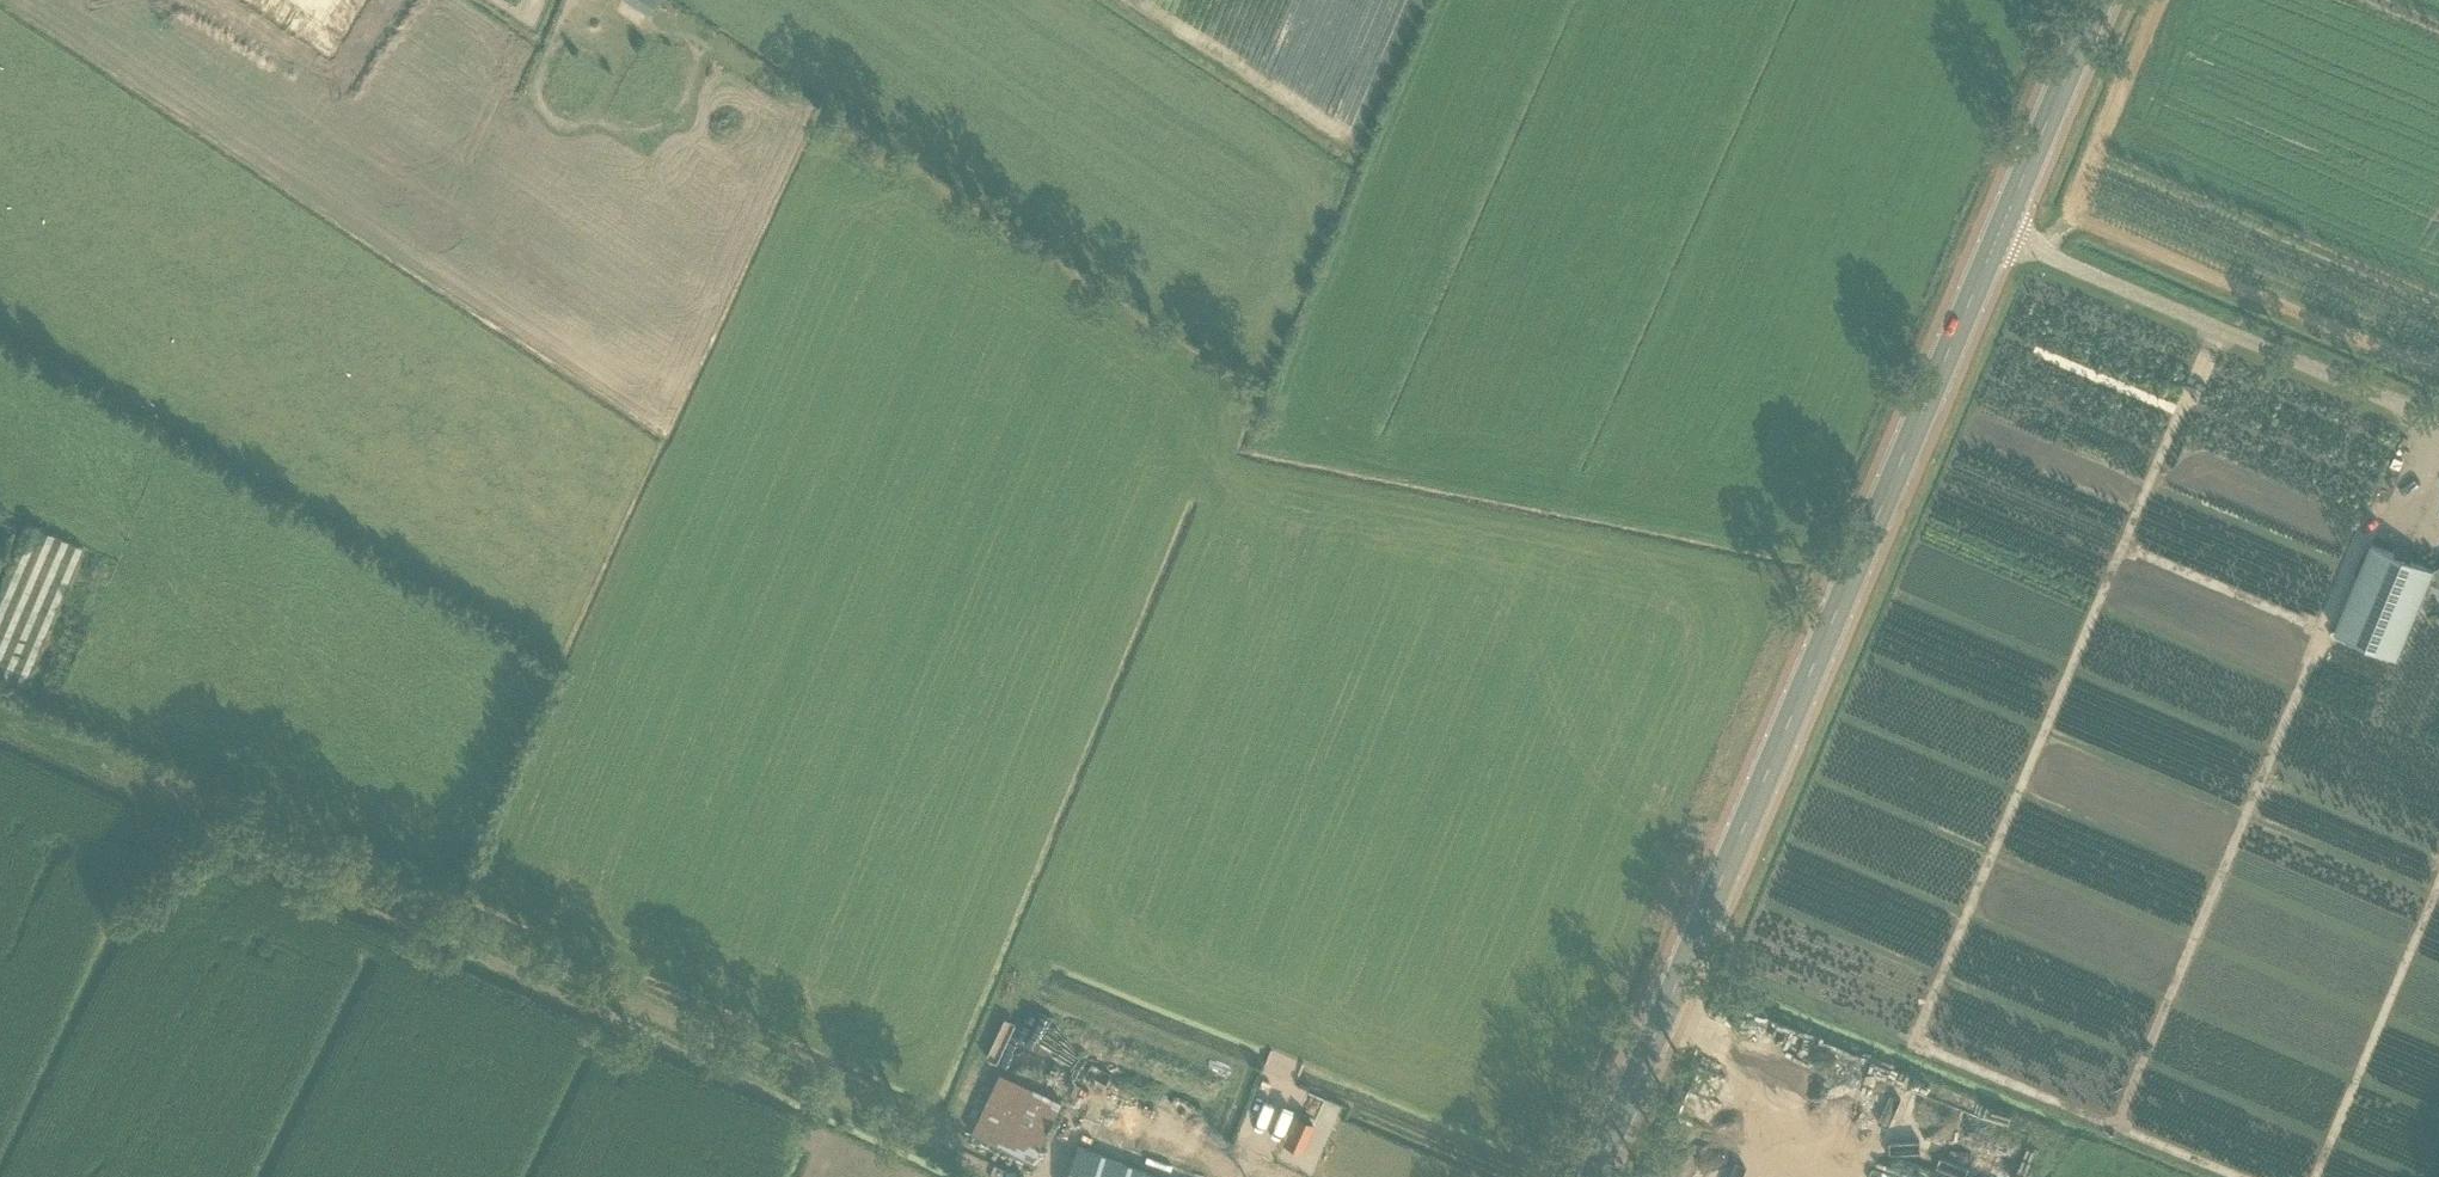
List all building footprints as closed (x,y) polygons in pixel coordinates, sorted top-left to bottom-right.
[(19,693),(82,548),(25,523),(0,581),(0,684),(19,693)] [(2396,657),(2433,569),(2371,543),(2335,631),(2396,657)] [(969,1133),(1030,1162),(1059,1103),(998,1074),(969,1133)] [(1926,1083),(1921,1093),(1942,1105),(1948,1094),(1926,1083)] [(1289,1130),(1306,1138),(1314,1121),(1297,1113),(1289,1130)] [(1866,1151),(1888,1149),(1887,1130),(1865,1132),(1866,1151)] [(1949,1149),(1950,1136),(1927,1135),(1927,1148),(1949,1149)] [(1064,1176),(1157,1176),(1076,1145),(1064,1176)]
